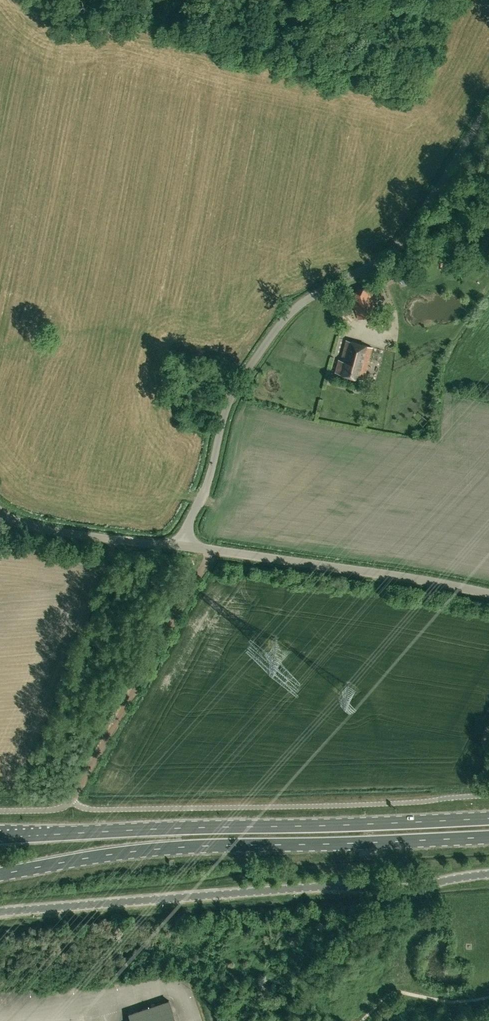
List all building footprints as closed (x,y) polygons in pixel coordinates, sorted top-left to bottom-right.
[(359,317),(379,310),(370,287),(350,294),(359,317)] [(372,347),(347,340),(341,360),(339,359),(336,372),(363,380),(372,347)] [(170,1001),(130,1014),(132,1020),(176,1020),(170,1001)]
